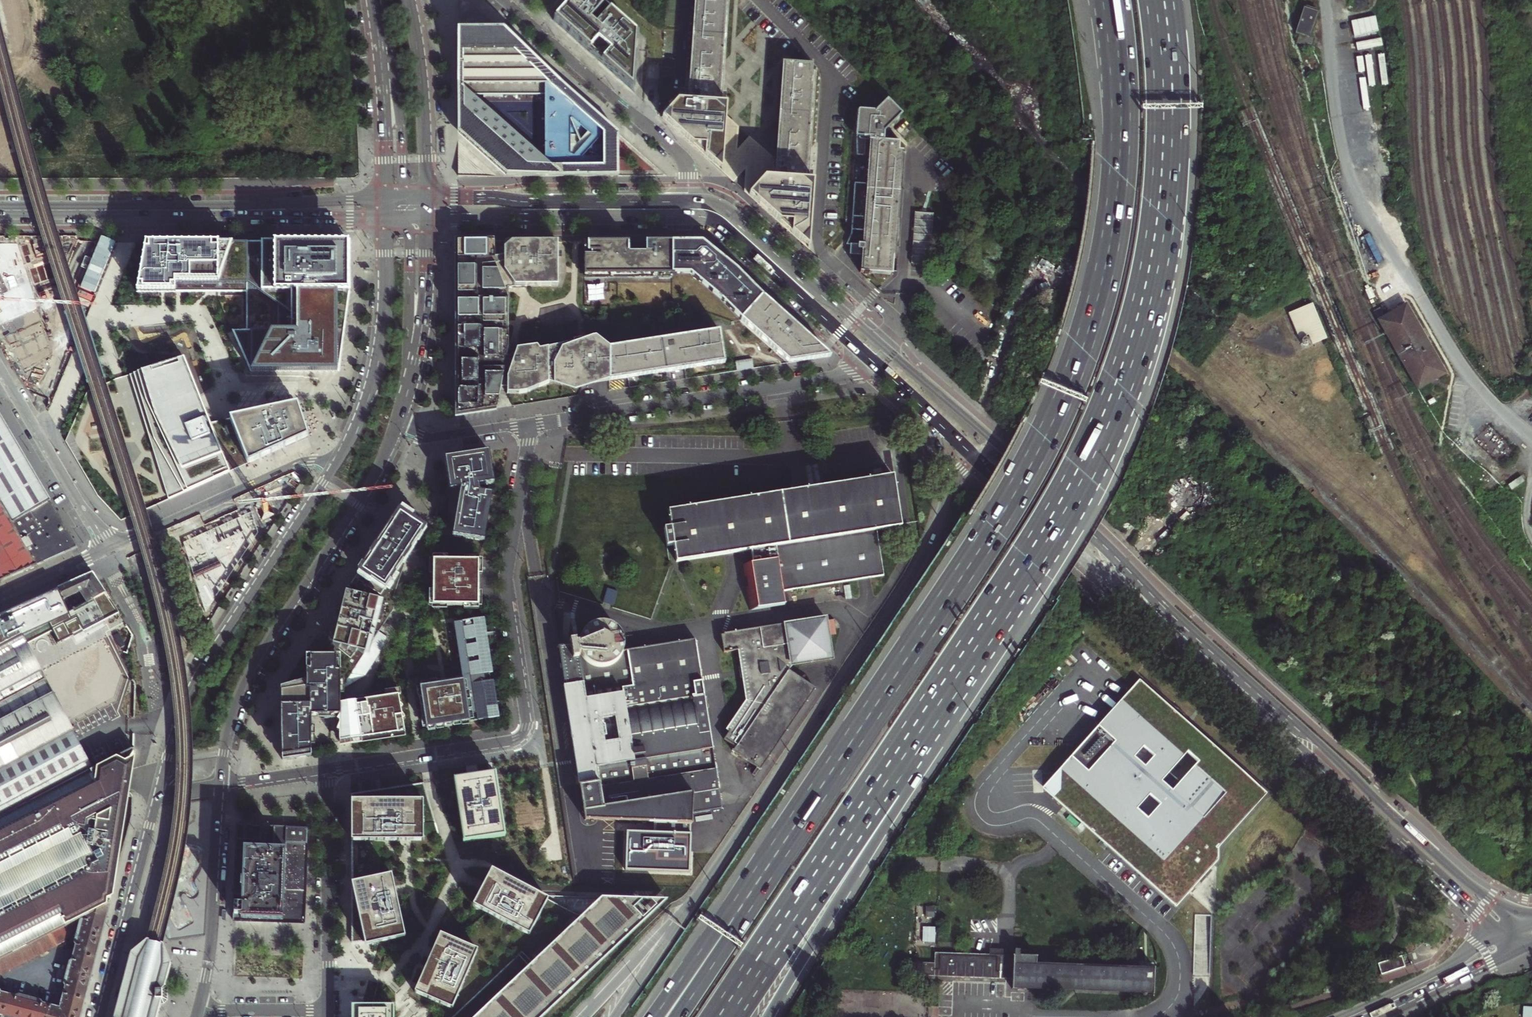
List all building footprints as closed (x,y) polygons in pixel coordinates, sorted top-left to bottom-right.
[(604,0),(574,0),(558,18),(586,44),(637,91),(641,35),(604,0)] [(720,106),(724,50),(727,0),(697,0),(689,104),(720,106)] [(1311,38),(1314,30),(1311,29),(1317,12),(1315,12),(1316,10),(1305,6),(1305,9),(1304,8),(1295,33),(1298,34),(1295,43),(1312,48),(1315,39),(1311,38)] [(617,176),(618,153),(618,132),(580,99),(558,78),(547,70),(504,30),(467,31),(457,31),(458,95),(458,100),(458,134),(505,176),(558,176),(617,176)] [(776,181),(806,183),(814,73),(812,73),(813,64),(785,62),(780,127),(778,157),(776,181)] [(868,142),(871,142),(871,140),(883,141),(884,133),(902,115),(887,101),(878,110),(862,109),(861,110),(860,110),(860,112),(857,111),(856,129),(856,156),(862,157),(862,156),(863,156),(864,156),(864,155),(865,141),(869,141),(868,142)] [(724,107),(720,106),(689,104),(677,103),(665,117),(721,168),(724,107)] [(894,275),(892,274),(902,151),(899,151),(899,142),(883,141),(871,140),(871,142),(868,185),(855,184),(854,217),(868,218),(867,230),(853,229),(852,234),(847,244),(850,245),(849,255),(856,255),(863,256),(862,272),(860,272),(860,273),(894,276),(894,275)] [(475,177),(458,160),(458,177),(475,177)] [(812,183),(806,183),(776,181),(766,180),(751,197),(807,248),(812,183)] [(934,214),(914,212),(911,264),(931,265),(934,214)] [(581,235),(581,248),(587,249),(587,252),(580,252),(581,275),(666,276),(667,266),(684,266),(717,295),(728,305),(789,363),(831,357),(813,341),(803,331),(729,262),(697,236),(686,236),(661,235),(615,235),(581,235)] [(173,242),(146,242),(137,292),(215,292),(248,292),(248,332),(233,332),(250,372),(255,372),(339,372),(340,364),(343,343),(350,293),(350,242),(343,242),(274,241),(247,242),(222,242),(210,242),(199,242),(185,242),(173,242)] [(473,243),(458,243),(458,280),(458,340),(458,377),(458,400),(457,414),(497,408),(501,386),(507,387),(511,367),(504,366),(508,348),(509,288),(557,287),(558,243),(534,243),(488,243),(473,243)] [(0,244),(0,321),(30,372),(53,358),(17,245),(0,244)] [(1326,338),(1312,303),(1288,313),(1299,339),(1308,335),(1312,345),(1326,338)] [(1445,374),(1405,305),(1377,320),(1417,390),(1445,374)] [(548,383),(574,386),(597,383),(729,363),(724,331),(610,348),(595,344),(592,339),(581,340),(581,344),(539,351),(537,347),(517,350),(511,367),(507,387),(507,394),(511,394),(519,394),(527,392),(548,383)] [(178,496),(228,473),(209,424),(204,408),(200,399),(199,396),(193,381),(185,360),(130,376),(142,420),(178,496)] [(209,424),(228,473),(233,471),(281,451),(304,441),(299,421),(295,409),(209,424)] [(0,414),(0,500),(13,522),(51,501),(40,482),(0,414)] [(485,453),(452,458),(453,466),(456,490),(455,499),(452,515),(449,535),(484,540),(492,495),(479,494),(478,485),(490,484),(485,453)] [(749,598),(754,600),(755,607),(786,603),(784,589),(884,574),(877,529),(902,525),(894,473),(826,484),(799,488),(669,508),(677,559),(682,558),(683,559),(752,548),(754,561),(744,562),(749,598)] [(1524,482),(1521,476),(1508,485),(1511,490),(1524,482)] [(1197,509),(1210,515),(1215,503),(1202,498),(1197,509)] [(22,573),(37,566),(12,523),(13,522),(0,500),(0,582),(22,573)] [(51,501),(13,522),(12,523),(37,566),(78,548),(64,524),(51,501)] [(414,517),(400,508),(374,548),(368,558),(355,578),(347,590),(339,618),(333,643),(324,641),(314,640),(302,658),(295,668),(280,690),(281,711),(281,715),(281,752),(282,761),(303,757),(308,757),(311,756),(311,722),(311,716),(317,716),(340,716),(340,741),(344,740),(359,738),(405,731),(403,718),(406,717),(401,708),(404,706),(400,702),(398,687),(340,695),(340,691),(363,657),(364,656),(393,610),(393,598),(406,561),(428,527),(414,517)] [(252,513),(183,544),(206,614),(258,534),(252,513)] [(449,562),(430,562),(429,597),(426,597),(425,610),(429,610),(429,613),(444,613),(444,611),(461,611),(461,614),(476,614),(476,612),(480,612),(480,603),(480,595),(476,595),(477,580),(481,580),(481,575),(481,568),(477,568),(477,563),(456,562),(456,567),(449,567),(449,562)] [(96,578),(93,574),(70,584),(76,596),(77,599),(80,607),(106,594),(98,583),(96,578)] [(64,587),(58,590),(68,613),(80,607),(77,599),(72,602),(71,598),(76,596),(70,584),(64,587)] [(119,614),(106,594),(80,607),(68,613),(58,590),(11,610),(23,637),(0,649),(0,818),(93,769),(28,646),(54,632),(61,645),(119,614)] [(11,610),(0,615),(0,649),(23,637),(11,610)] [(569,615),(554,617),(558,642),(573,640),(569,615)] [(759,770),(815,689),(791,673),(791,664),(831,658),(825,618),(759,628),(721,634),(724,650),(740,648),(747,700),(727,730),(730,732),(724,742),(734,749),(732,752),(759,770)] [(483,619),(456,623),(465,680),(429,686),(429,682),(422,683),(423,687),(421,687),(427,727),(464,722),(499,717),(496,680),(494,668),(493,663),(489,663),(489,660),(488,654),(491,654),(491,650),(490,645),(487,645),(486,641),(485,636),(489,636),(488,632),(487,627),(484,628),(483,623),(483,619)] [(569,642),(570,645),(559,647),(565,686),(580,785),(579,785),(579,789),(580,788),(583,807),(582,808),(584,820),(692,824),(695,811),(722,808),(694,635),(624,643),(622,638),(620,633),(616,629),(611,625),(606,623),(600,623),(595,624),(589,626),(585,630),(581,634),(580,639),(579,643),(576,643),(576,644),(575,640),(569,642)] [(119,634),(114,636),(121,649),(126,646),(119,634)] [(1267,794),(1140,680),(1137,684),(1116,707),(1084,743),(1042,789),(1087,828),(1109,848),(1175,907),(1218,860),(1218,849),(1267,794)] [(52,933),(84,917),(109,904),(106,903),(104,901),(103,898),(109,898),(122,812),(129,766),(130,759),(124,759),(124,757),(125,756),(126,755),(128,753),(130,752),(133,752),(134,747),(93,769),(0,818),(0,960),(52,933)] [(495,774),(453,780),(463,842),(505,836),(495,774)] [(423,783),(351,794),(351,801),(351,812),(351,841),(352,841),(352,845),(352,867),(352,922),(352,949),(405,937),(392,880),(374,880),(374,844),(405,844),(423,844),(423,827),(435,824),(423,783)] [(261,826),(237,825),(236,840),(260,840),(261,826)] [(304,924),(308,828),(273,826),(272,849),(235,848),(234,872),(234,904),(233,921),(282,923),(304,924)] [(554,834),(498,840),(500,856),(556,851),(554,834)] [(493,845),(475,849),(477,861),(496,857),(493,845)] [(491,870),(474,902),(530,932),(548,900),(544,897),(491,870)] [(618,946),(669,898),(606,894),(602,898),(545,896),(544,897),(548,900),(583,918),(537,964),(480,1016),(540,1016),(618,946)] [(75,953),(95,958),(101,938),(109,904),(84,917),(84,920),(82,920),(80,921),(75,943),(76,945),(77,945),(75,953)] [(924,916),(933,916),(934,906),(924,905),(924,916)] [(936,927),(922,926),(922,942),(935,942),(936,927)] [(1422,943),(1431,946),(1436,929),(1428,927),(1422,943)] [(59,946),(52,933),(0,960),(0,975),(59,946)] [(440,935),(414,993),(451,1009),(477,951),(440,935)] [(1153,992),(1154,969),(1036,965),(1036,956),(1019,955),(1019,950),(1014,950),(1014,955),(1012,979),(1012,987),(1024,988),(1036,988),(1153,992)] [(134,952),(124,995),(119,995),(116,1008),(117,1016),(156,1016),(157,1011),(157,996),(161,996),(162,986),(158,986),(159,969),(157,955),(144,952),(134,952)] [(1012,979),(1014,955),(992,954),(969,954),(935,952),(934,963),(922,963),(921,976),(928,976),(942,976),(1012,979)] [(64,994),(85,1000),(89,982),(95,958),(75,953),(74,961),(72,961),(69,963),(64,983),(65,986),(66,986),(64,994)] [(1401,957),(1378,965),(1381,974),(1404,967),(1401,957)] [(4,1016),(10,996),(1,993),(1,991),(0,990),(0,1015),(4,1016)] [(85,1000),(64,994),(61,1009),(59,1016),(81,1016),(85,1000)] [(51,1006),(42,1004),(42,1002),(39,999),(20,995),(16,996),(16,997),(10,996),(4,1016),(9,1016),(48,1016),(51,1006)] [(51,1006),(48,1016),(59,1016),(61,1009),(51,1006)] [(352,1006),(352,1016),(393,1016),(393,1006),(352,1006)] [(1523,1007),(1522,1016),(1531,1016),(1531,1008),(1523,1007)]
